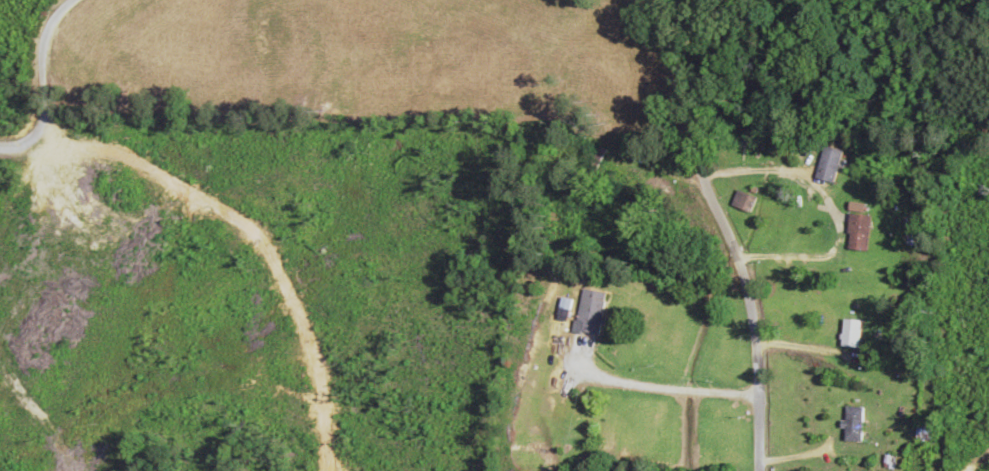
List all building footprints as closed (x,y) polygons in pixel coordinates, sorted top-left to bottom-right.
[(832,184),(841,152),(822,146),(812,178),(832,184)] [(749,214),(754,197),(736,191),(730,208),(749,214)] [(866,251),(868,215),(860,215),(860,207),(847,206),(846,250),(866,251)] [(605,294),(579,289),(571,332),(597,336),(605,294)] [(857,347),(857,321),(840,321),(840,347),(857,347)] [(860,408),(843,408),(843,442),(860,442),(860,408)]
